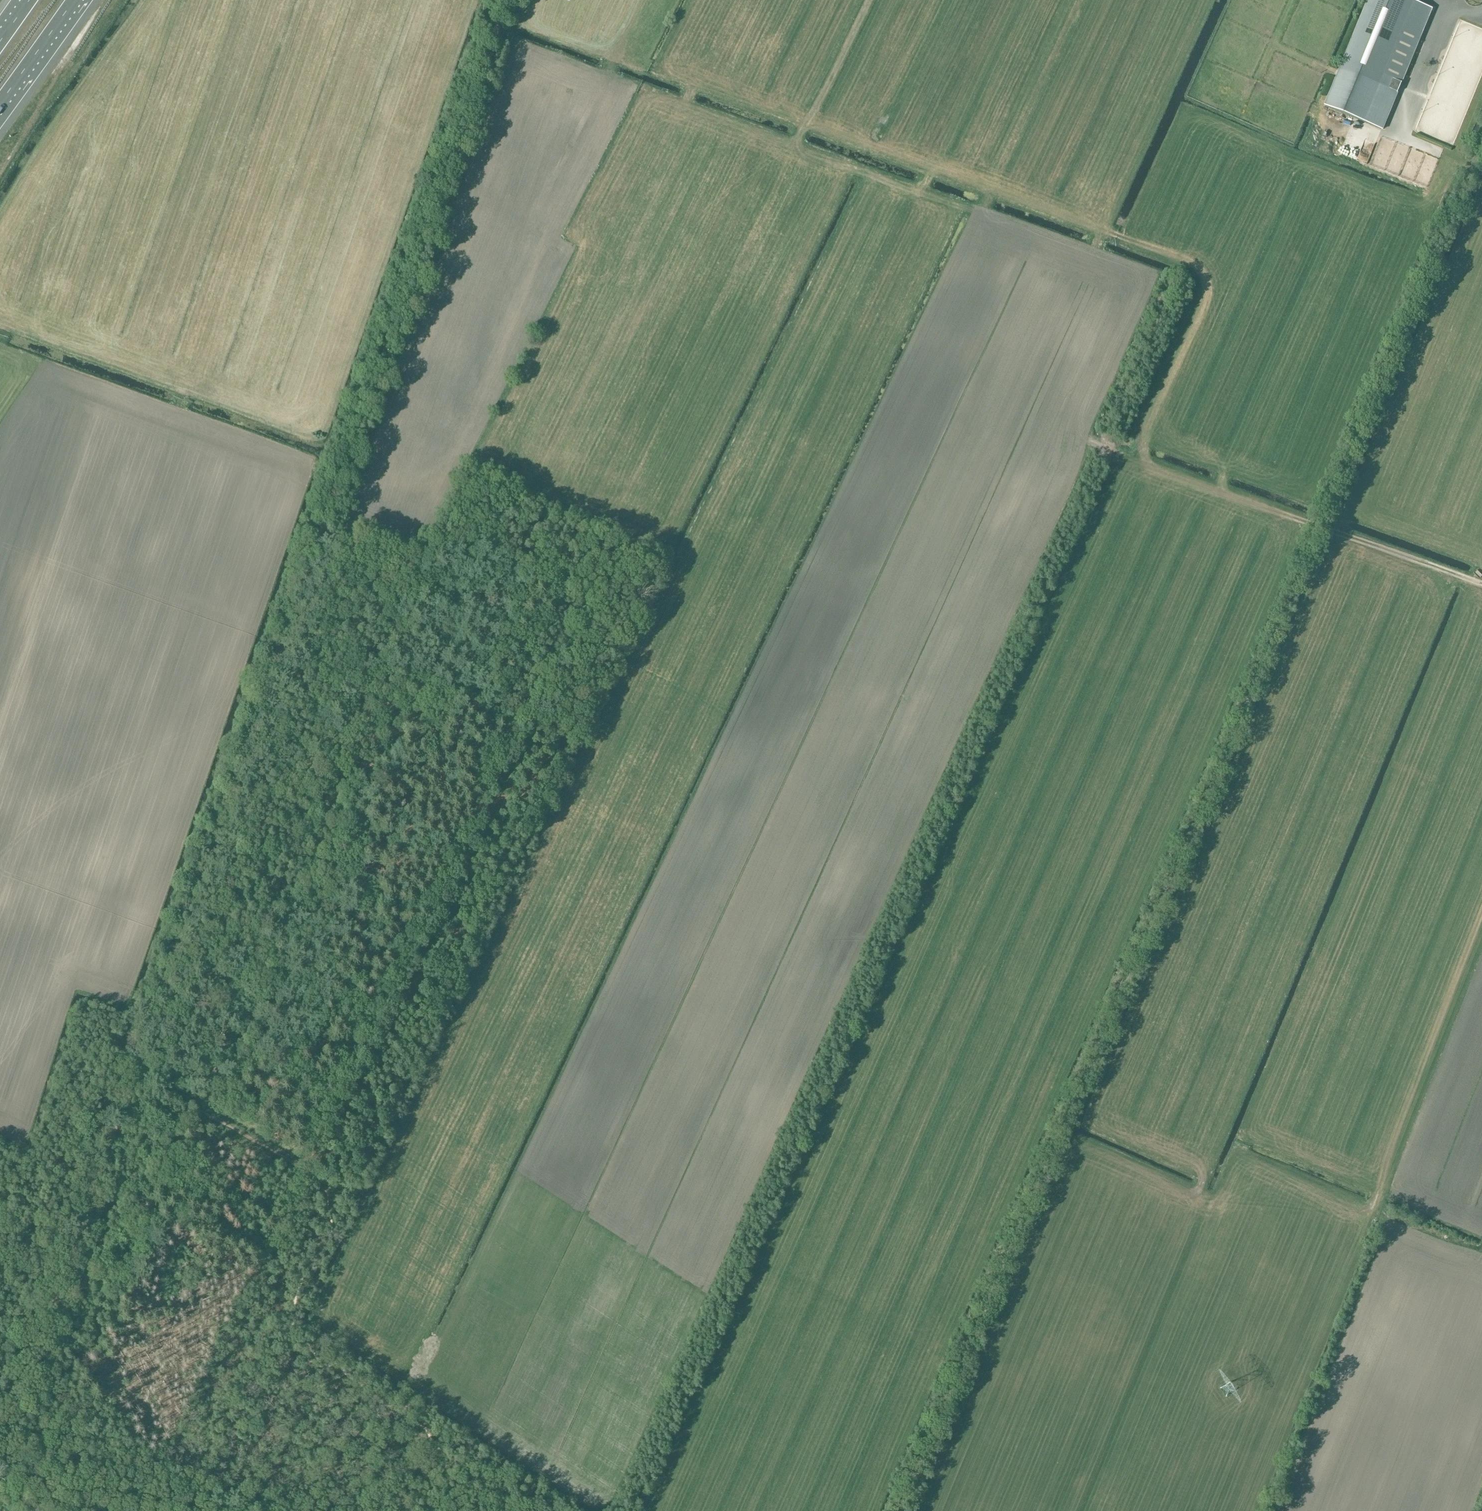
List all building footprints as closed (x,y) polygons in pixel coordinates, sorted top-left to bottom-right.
[(1413,0),(1368,0),(1324,106),(1383,130),(1433,8),(1413,0)]
